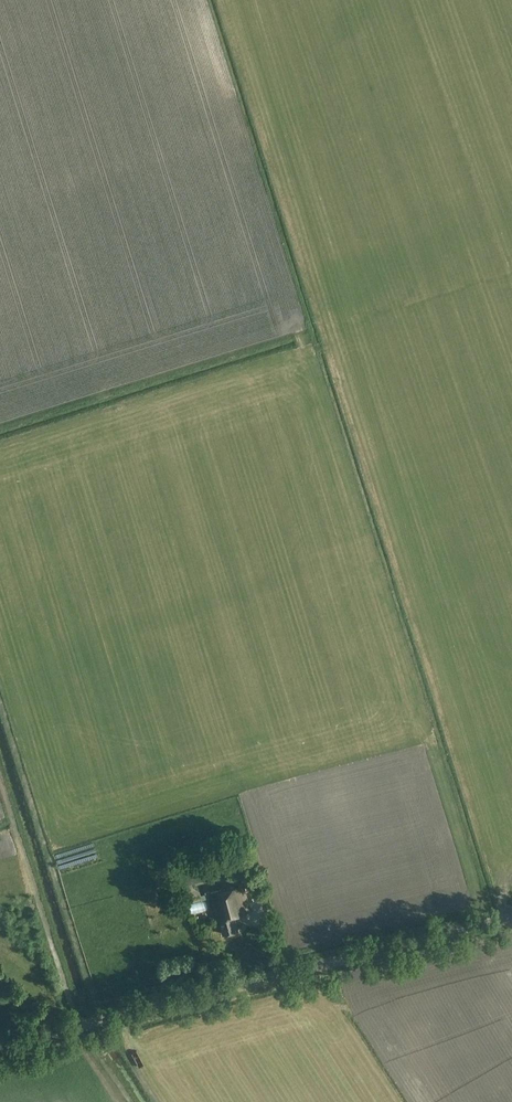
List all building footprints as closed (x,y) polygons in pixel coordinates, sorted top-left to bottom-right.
[(222,850),(182,860),(188,883),(229,873),(222,850)] [(242,884),(210,892),(217,919),(219,918),(223,934),(238,930),(234,914),(249,910),(242,884)]
